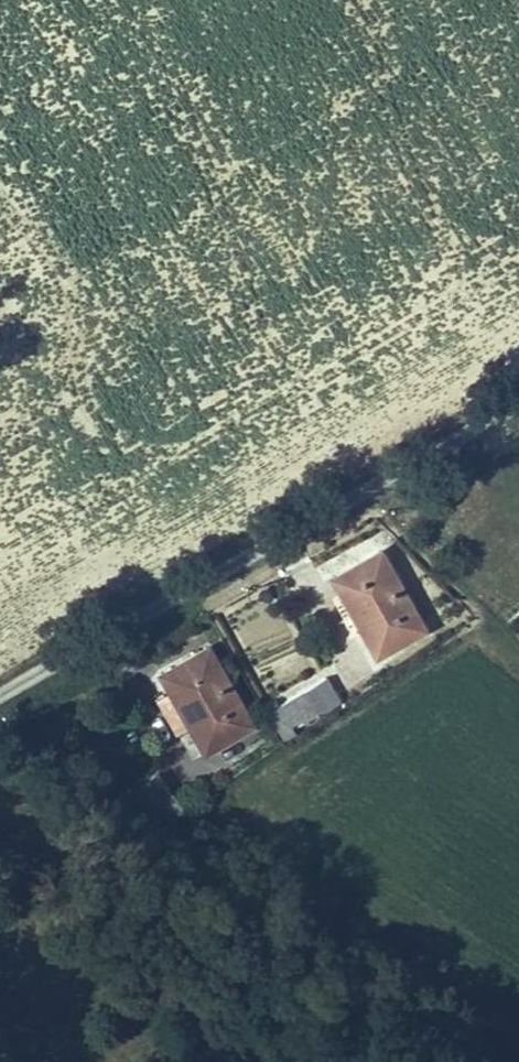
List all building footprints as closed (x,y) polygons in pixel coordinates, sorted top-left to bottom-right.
[(382,542),(327,571),(371,655),(427,625),(382,542)] [(255,617),(207,641),(246,720),(294,697),(255,617)] [(421,665),(407,641),(361,666),(370,683),(400,666),(404,674),(421,665)] [(199,747),(153,771),(163,778),(174,772),(179,782),(188,776),(208,763),(199,747)]
